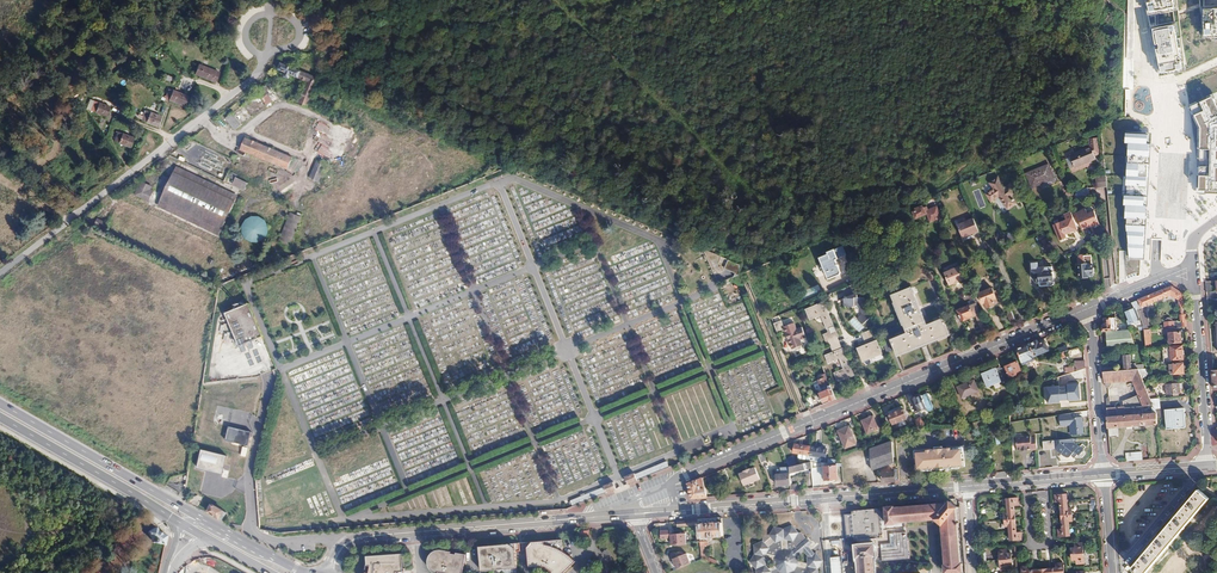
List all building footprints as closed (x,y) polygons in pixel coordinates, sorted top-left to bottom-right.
[(1151,12),(1176,7),(1174,0),(1148,0),(1151,12)] [(1205,8),(1206,35),(1216,34),(1216,8),(1205,8)] [(1178,22),(1152,28),(1161,77),(1187,71),(1178,22)] [(303,24),(306,41),(312,40),(309,23),(303,24)] [(298,78),(307,82),(298,104),(307,108),(318,79),(281,64),(278,70),(286,73),(284,77),(289,79),(291,74),(298,77),(298,78)] [(219,73),(198,65),(195,74),(215,82),(219,73)] [(258,93),(267,105),(276,97),(268,85),(258,93)] [(167,94),(171,96),(169,100),(184,106),(187,97),(168,89),(167,94)] [(1215,96),(1193,107),(1197,136),(1205,136),(1205,145),(1199,146),(1201,159),(1200,190),(1216,191),(1216,101),(1215,96)] [(109,107),(94,101),(91,111),(106,116),(109,107)] [(161,117),(146,111),(143,121),(159,126),(161,117)] [(233,113),(226,118),(235,130),(242,125),(233,113)] [(328,158),(331,150),(327,149),(331,140),(325,137),(329,128),(318,123),(315,131),(321,134),(313,152),(328,158)] [(133,138),(118,132),(115,141),(130,147),(133,138)] [(1128,231),(1130,257),(1141,257),(1143,244),(1148,162),(1150,135),(1130,134),(1129,144),(1131,144),(1127,196),(1126,196),(1125,206),(1127,206),(1126,219),(1128,219),(1128,224),(1128,231)] [(246,139),(241,150),(287,169),(292,158),(246,139)] [(1091,148),(1070,156),(1074,167),(1095,159),(1091,148)] [(325,166),(317,163),(310,179),(318,182),(325,166)] [(1048,165),(1027,174),(1032,188),(1054,179),(1048,165)] [(237,198),(176,169),(159,204),(219,234),(237,198)] [(990,182),(993,188),(985,193),(990,200),(998,195),(1007,209),(1015,204),(1011,197),(1013,196),(1010,192),(1012,191),(1008,185),(1004,187),(997,177),(990,182)] [(1106,177),(1096,178),(1097,188),(1107,186),(1106,177)] [(249,184),(238,178),(234,184),(245,190),(249,184)] [(150,185),(142,181),(135,195),(149,201),(153,193),(148,191),(150,185)] [(112,204),(109,201),(95,213),(98,216),(112,204)] [(923,206),(915,209),(916,211),(913,212),(916,218),(925,215),(928,222),(939,218),(934,207),(926,210),(925,207),(924,208),(923,206)] [(1095,211),(1078,218),(1083,231),(1100,224),(1095,211)] [(1078,230),(1071,212),(1064,214),(1066,220),(1053,225),(1059,240),(1066,238),(1065,235),(1078,230)] [(302,218),(289,213),(278,241),(290,246),(302,218)] [(243,225),(242,229),(242,233),(244,237),(246,240),(250,242),(254,243),(258,243),(262,241),(265,239),(267,235),(268,231),(268,227),(266,223),(264,220),(260,218),(256,217),(252,217),(248,219),(245,221),(243,225)] [(102,218),(98,221),(104,228),(107,225),(102,218)] [(975,235),(980,233),(974,218),(958,225),(963,237),(974,233),(975,235)] [(829,255),(820,258),(823,264),(822,267),(823,271),(826,273),(829,279),(842,274),(835,257),(846,252),(843,246),(828,252),(829,255)] [(1091,256),(1078,257),(1080,278),(1088,277),(1088,276),(1093,276),(1091,256)] [(1202,257),(1202,272),(1214,272),(1214,257),(1202,257)] [(734,272),(737,265),(726,260),(723,267),(734,272)] [(1032,270),(1031,270),(1032,278),(1035,278),(1036,283),(1038,284),(1039,285),(1039,286),(1041,287),(1050,286),(1052,285),(1052,284),(1053,282),(1052,267),(1038,268),(1037,263),(1031,264),(1032,270)] [(255,271),(253,266),(219,280),(220,285),(255,271)] [(961,267),(945,274),(950,286),(954,285),(955,286),(962,283),(962,282),(966,280),(964,273),(961,267)] [(1184,295),(1171,287),(1152,295),(1155,302),(1171,295),(1178,298),(1179,308),(1183,308),(1185,308),(1184,295)] [(911,288),(893,296),(908,333),(892,340),(898,356),(950,335),(943,318),(927,325),(911,288)] [(992,289),(978,294),(982,305),(985,303),(987,309),(995,305),(998,303),(992,289)] [(845,299),(844,303),(845,305),(852,306),(855,305),(859,305),(863,315),(858,319),(863,325),(873,318),(868,308),(865,299),(864,297),(858,297),(858,295),(855,295),(845,299)] [(1152,295),(1136,301),(1138,307),(1140,306),(1142,309),(1147,307),(1146,306),(1155,302),(1152,295)] [(233,344),(262,334),(249,301),(242,303),(233,306),(222,310),(233,344)] [(1131,303),(1134,309),(1125,313),(1128,320),(1126,321),(1128,325),(1139,321),(1136,312),(1139,311),(1138,307),(1136,301),(1131,303)] [(824,302),(806,310),(810,320),(821,315),(827,329),(834,326),(824,302)] [(976,303),(958,311),(962,320),(975,315),(985,339),(990,337),(977,304),(976,303)] [(1143,310),(1139,311),(1144,331),(1148,330),(1146,325),(1147,325),(1147,322),(1148,322),(1145,310),(1143,310)] [(1012,312),(1006,315),(1009,323),(1015,321),(1012,312)] [(1164,322),(1164,323),(1163,323),(1163,326),(1158,326),(1158,329),(1165,329),(1174,328),(1187,327),(1186,314),(1183,315),(1180,315),(1181,322),(1177,323),(1177,322),(1173,322),(1172,321),(1164,322)] [(1116,318),(1104,319),(1104,326),(1102,326),(1103,332),(1106,332),(1117,331),(1116,318)] [(782,321),(774,324),(778,334),(785,331),(793,349),(794,349),(795,350),(796,350),(802,348),(803,346),(802,346),(804,345),(801,339),(807,337),(802,327),(797,329),(794,323),(784,327),(782,321)] [(837,332),(834,326),(827,329),(825,330),(823,333),(824,335),(829,333),(830,335),(837,332)] [(1165,334),(1169,334),(1170,344),(1181,343),(1180,333),(1175,334),(1174,328),(1165,329),(1165,334)] [(1117,331),(1106,332),(1107,349),(1135,347),(1130,332),(1129,330),(1117,331)] [(871,331),(863,334),(867,345),(858,348),(864,362),(883,354),(877,340),(875,341),(871,331)] [(839,337),(837,332),(830,335),(829,333),(824,335),(827,341),(829,340),(831,345),(840,342),(837,337),(839,337)] [(1037,341),(1030,344),(1035,355),(1048,350),(1045,342),(1038,344),(1037,341)] [(834,352),(826,356),(829,363),(840,359),(844,370),(835,374),(837,380),(842,379),(842,380),(846,378),(847,379),(855,375),(844,349),(843,349),(840,342),(831,345),(834,352)] [(1030,344),(1017,350),(1023,364),(1036,358),(1035,355),(1030,344)] [(1182,347),(1171,347),(1172,360),(1183,360),(1182,347)] [(1130,355),(1123,355),(1125,371),(1138,370),(1138,365),(1131,366),(1130,355)] [(1018,361),(1006,366),(1010,377),(1022,373),(1018,361)] [(1183,364),(1174,365),(1174,375),(1180,374),(1181,375),(1183,375),(1184,375),(1184,374),(1185,374),(1185,373),(1185,372),(1185,371),(1184,370),(1184,369),(1183,369),(1183,364)] [(996,368),(982,373),(988,388),(1001,382),(1002,385),(1007,383),(1005,379),(1001,368),(1000,366),(996,368)] [(1006,366),(1001,368),(1005,379),(1010,377),(1006,366)] [(1139,395),(1123,402),(1123,407),(1110,408),(1109,397),(1106,399),(1108,418),(1156,414),(1154,409),(1150,399),(1143,383),(1142,378),(1138,370),(1125,371),(1111,372),(1103,372),(1105,386),(1108,389),(1111,386),(1111,382),(1133,380),(1139,395)] [(1148,371),(1138,370),(1142,378),(1145,378),(1148,376),(1148,371)] [(837,399),(826,374),(822,375),(824,378),(818,380),(823,392),(820,393),(824,404),(836,399),(837,399)] [(974,380),(958,387),(962,398),(979,391),(974,380)] [(1068,386),(1047,386),(1048,403),(1061,403),(1061,400),(1081,400),(1081,383),(1068,384),(1068,386)] [(1179,384),(1166,385),(1167,394),(1180,393),(1179,384)] [(922,395),(912,399),(917,412),(927,408),(928,410),(929,411),(932,410),(933,409),(933,408),(933,407),(933,405),(928,394),(922,396),(922,395)] [(1159,398),(1150,399),(1154,409),(1159,409),(1159,398)] [(890,415),(891,416),(887,417),(889,422),(892,420),(894,424),(907,419),(903,409),(890,415)] [(1159,409),(1154,409),(1156,414),(1157,419),(1166,419),(1165,410),(1159,409)] [(1165,410),(1166,419),(1167,429),(1185,428),(1184,409),(1165,410)] [(1059,420),(1060,419),(1061,426),(1072,426),(1073,435),(1084,434),(1083,418),(1073,418),(1072,413),(1058,415),(1059,420)] [(1156,414),(1108,418),(1109,437),(1119,436),(1118,427),(1134,426),(1157,424),(1157,419),(1156,414)] [(874,417),(862,421),(868,434),(878,429),(874,417)] [(922,418),(915,420),(918,427),(926,427),(922,418)] [(437,437),(438,444),(449,442),(446,426),(438,427),(439,431),(438,431),(439,437),(437,437)] [(849,426),(838,431),(843,444),(854,439),(849,426)] [(251,432),(229,427),(226,440),(248,445),(251,432)] [(1030,436),(1015,437),(1017,449),(1021,449),(1021,450),(1027,450),(1027,449),(1031,448),(1031,450),(1037,449),(1036,437),(1030,438),(1030,436)] [(1075,442),(1075,439),(1043,441),(1044,449),(1055,448),(1056,449),(1062,455),(1063,454),(1066,456),(1068,457),(1070,456),(1072,456),(1075,458),(1079,454),(1082,456),(1086,451),(1075,442)] [(892,442),(871,450),(872,470),(894,462),(892,442)] [(795,445),(794,453),(810,455),(811,447),(795,445)] [(947,448),(914,450),(915,470),(944,468),(944,465),(948,465),(948,467),(956,467),(964,467),(963,446),(947,447),(947,448)] [(827,449),(811,447),(810,455),(826,458),(827,449)] [(226,456),(202,450),(197,467),(221,474),(226,456)] [(1039,452),(1040,466),(1048,466),(1048,452),(1039,452)] [(1142,452),(1126,454),(1127,461),(1142,460),(1142,452)] [(808,463),(789,467),(790,473),(812,468),(811,462),(808,463)] [(837,466),(825,467),(826,483),(833,483),(832,480),(838,479),(837,466)] [(635,474),(625,477),(628,484),(657,473),(654,467),(635,474)] [(744,471),(745,472),(740,474),(745,486),(761,480),(756,468),(752,470),(751,468),(744,471)] [(895,472),(882,473),(882,482),(896,481),(896,479),(898,479),(897,469),(895,469),(895,472)] [(790,473),(777,474),(778,486),(791,485),(790,473)] [(703,478),(688,484),(692,498),(708,497),(703,478)] [(604,486),(604,487),(571,501),(573,507),(602,495),(616,489),(613,482),(604,486)] [(1199,490),(1133,568),(1139,572),(1146,572),(1209,499),(1199,490)] [(1056,502),(1060,502),(1063,529),(1058,529),(1059,536),(1070,535),(1069,521),(1073,521),(1071,508),(1068,508),(1067,494),(1055,495),(1056,502)] [(1004,513),(1005,520),(1005,526),(1009,526),(1009,533),(1010,540),(1022,539),(1021,532),(1017,533),(1014,506),(1019,505),(1018,498),(1007,499),(1007,507),(1008,513),(1004,513)] [(906,523),(932,521),(934,520),(937,520),(942,524),(942,526),(945,548),(946,564),(945,564),(945,572),(946,572),(961,572),(965,572),(964,563),(963,563),(957,503),(954,500),(898,505),(898,503),(888,504),(888,506),(887,506),(887,510),(888,525),(897,525),(897,523),(906,523)] [(209,513),(218,518),(219,519),(223,511),(212,505),(209,513)] [(1203,519),(1210,524),(1216,515),(1216,510),(1213,506),(1203,519)] [(890,533),(907,532),(907,528),(906,523),(897,523),(897,525),(888,525),(887,510),(879,511),(879,509),(853,511),(854,513),(846,514),(848,537),(855,537),(856,539),(858,539),(859,544),(875,543),(877,556),(877,561),(882,561),(881,544),(891,543),(890,533)] [(698,520),(699,525),(699,528),(699,537),(699,538),(712,537),(723,536),(722,518),(698,520)] [(156,528),(148,532),(151,538),(153,542),(154,543),(156,543),(165,546),(165,541),(167,536),(166,536),(165,536),(164,536),(162,535),(161,535),(160,534),(158,533),(157,531),(156,528)] [(699,528),(691,528),(692,547),(699,547),(699,538),(699,537),(699,528)] [(790,529),(783,533),(773,531),(769,538),(770,540),(764,545),(762,543),(754,547),(755,556),(750,563),(756,570),(757,572),(770,572),(769,572),(773,571),(775,572),(788,572),(792,571),(794,572),(796,572),(798,570),(804,571),(803,572),(815,572),(815,571),(819,563),(813,557),(812,556),(809,553),(806,550),(810,547),(806,542),(795,550),(791,554),(787,553),(786,547),(786,542),(792,543),(796,537),(790,529)] [(671,545),(687,545),(687,533),(670,534),(670,530),(660,530),(660,539),(671,539),(671,545)] [(890,533),(891,543),(881,544),(882,561),(909,558),(908,549),(907,535),(907,532),(890,533)] [(699,538),(699,547),(700,555),(713,561),(715,558),(704,552),(704,541),(712,541),(712,537),(699,538)] [(527,549),(529,567),(543,567),(544,566),(552,572),(551,572),(563,572),(576,562),(573,559),(569,556),(567,554),(565,553),(563,540),(527,543),(527,549)] [(877,556),(875,543),(859,544),(857,545),(858,556),(860,556),(862,572),(876,572),(875,557),(877,556)] [(1075,548),(1071,548),(1072,560),(1076,560),(1077,564),(1084,563),(1083,543),(1075,544),(1075,548)] [(479,547),(481,570),(502,569),(505,572),(515,572),(517,572),(515,551),(515,544),(479,547)] [(1007,549),(999,550),(1001,570),(1009,570),(1008,566),(1012,565),(1011,553),(1007,553),(1007,549)] [(426,564),(427,568),(430,571),(434,572),(441,572),(442,572),(464,572),(468,555),(438,550),(435,550),(431,552),(429,554),(426,557),(425,560),(426,564)] [(664,555),(666,560),(676,557),(673,551),(664,555)] [(368,566),(366,572),(396,572),(403,572),(404,569),(402,568),(399,553),(363,556),(363,561),(363,565),(368,566)] [(1022,567),(1023,572),(1064,572),(1063,564),(1056,564),(1057,568),(1053,569),(1029,571),(1029,566),(1022,567)]
